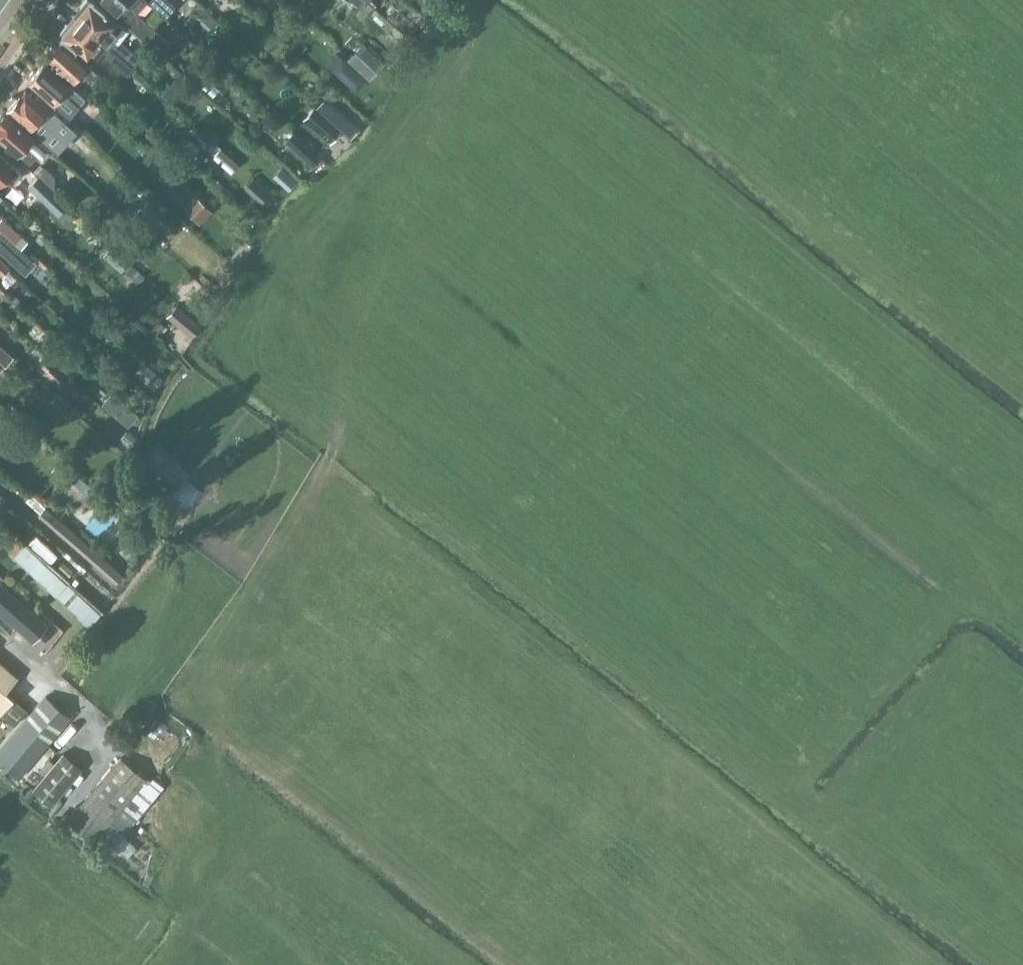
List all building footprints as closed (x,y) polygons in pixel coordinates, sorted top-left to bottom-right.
[(108,43),(136,65),(141,58),(120,41),(119,42),(113,37),(123,25),(94,0),(91,0),(77,18),(108,43)] [(116,11),(114,13),(131,28),(160,55),(171,43),(139,13),(149,1),(148,0),(106,0),(117,10),(116,11)] [(149,1),(168,18),(177,8),(169,0),(148,0),(149,1)] [(431,0),(425,1),(422,5),(422,10),(426,14),(432,13),(435,9),(435,4),(431,0)] [(93,62),(103,50),(108,54),(106,57),(128,75),(136,65),(108,43),(77,18),(61,38),(93,62)] [(100,88),(106,81),(99,75),(63,40),(47,55),(74,81),(78,85),(86,76),(93,82),(100,88)] [(387,64),(366,44),(350,61),(370,81),(387,64)] [(30,77),(27,80),(53,103),(69,117),(80,106),(86,99),(70,85),(44,61),(36,70),(33,70),(30,74),(30,77)] [(338,70),(353,85),(361,76),(346,61),(338,70)] [(214,73),(218,77),(224,70),(220,66),(214,73)] [(168,87),(162,92),(170,100),(175,95),(168,87)] [(31,129),(37,134),(48,122),(55,127),(63,118),(40,95),(36,99),(26,89),(8,108),(31,129)] [(326,99),(316,110),(340,132),(345,137),(355,126),(326,99)] [(340,132),(316,110),(315,109),(306,120),(331,142),(340,132)] [(35,136),(8,111),(0,119),(0,138),(29,163),(35,156),(38,159),(47,148),(35,137),(35,136)] [(207,146),(213,139),(195,124),(189,130),(207,146)] [(292,133),(285,141),(313,166),(320,158),(292,133)] [(241,165),(223,149),(216,156),(235,173),(241,165)] [(6,179),(12,185),(22,173),(16,167),(16,168),(0,154),(0,186),(6,179)] [(45,167),(38,175),(56,191),(56,177),(45,167)] [(30,186),(50,206),(60,195),(39,177),(30,186)] [(254,178),(247,185),(256,193),(263,186),(254,178)] [(144,199),(151,191),(141,182),(134,190),(144,199)] [(211,213),(196,196),(185,207),(200,224),(211,213)] [(23,248),(29,241),(3,217),(0,220),(0,228),(23,248)] [(121,249),(130,239),(117,227),(108,238),(121,249)] [(27,275),(38,263),(23,248),(0,228),(0,251),(27,275)] [(41,256),(37,260),(46,268),(50,263),(41,256)] [(3,274),(10,267),(0,259),(0,272),(3,274)] [(169,315),(193,335),(203,323),(178,304),(169,315)] [(155,387),(164,377),(146,361),(137,371),(155,387)] [(69,379),(49,362),(43,369),(49,374),(47,376),(61,388),(69,379)] [(114,391),(104,403),(129,425),(139,412),(114,391)] [(78,475),(73,481),(85,492),(90,486),(78,475)] [(40,516),(118,585),(125,576),(47,508),(40,516)] [(36,539),(31,545),(54,566),(60,561),(36,539)] [(16,557),(15,557),(36,576),(47,564),(26,545),(26,546),(16,557)] [(68,583),(57,595),(83,620),(94,608),(68,583)] [(19,599),(3,617),(27,637),(28,635),(36,625),(42,618),(19,599)] [(2,714),(13,724),(26,709),(15,699),(6,692),(19,678),(0,662),(0,717),(2,714)] [(22,776),(72,717),(47,696),(0,751),(0,758),(22,776)] [(0,723),(0,725),(9,733),(15,726),(13,724),(5,717),(0,723)] [(84,771),(64,755),(32,793),(54,811),(84,771)] [(122,759),(69,822),(96,844),(98,841),(110,851),(164,785),(153,777),(151,780),(147,777),(146,779),(122,759)]
